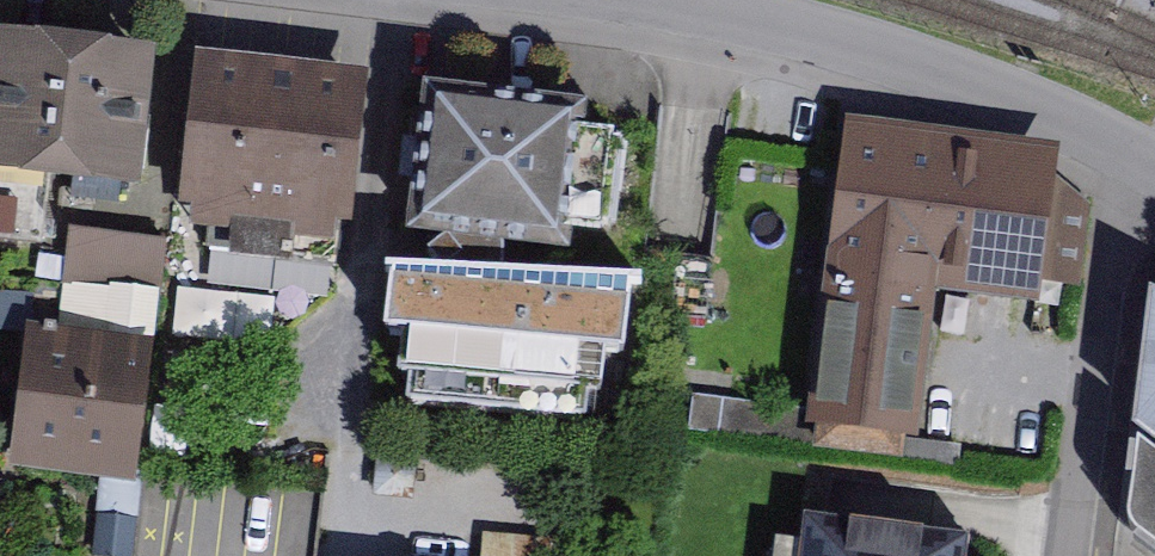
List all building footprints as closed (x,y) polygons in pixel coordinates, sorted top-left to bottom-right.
[(0,42),(0,238),(41,242),(49,172),(130,181),(145,59),(0,42)] [(355,85),(204,68),(187,219),(211,222),(208,248),(336,262),(355,85)] [(594,127),(432,104),(412,247),(458,254),(574,270),(594,127)] [(1045,169),(853,146),(818,412),(824,413),(820,443),(897,453),(901,422),(907,423),(928,264),(1075,282),(1084,200),(1045,169)] [(71,222),(70,271),(166,274),(168,225),(71,222)] [(458,254),(398,286),(395,338),(416,340),(410,412),(593,428),(599,360),(631,363),(636,304),(574,270),(458,254)] [(181,285),(181,331),(259,331),(259,285),(181,285)] [(97,338),(36,331),(22,443),(115,454),(113,467),(130,469),(143,366),(94,360),(97,338)] [(1137,544),(1153,555),(1154,555),(1154,340),(1137,544)] [(804,511),(798,555),(967,555),(970,532),(804,511)]
